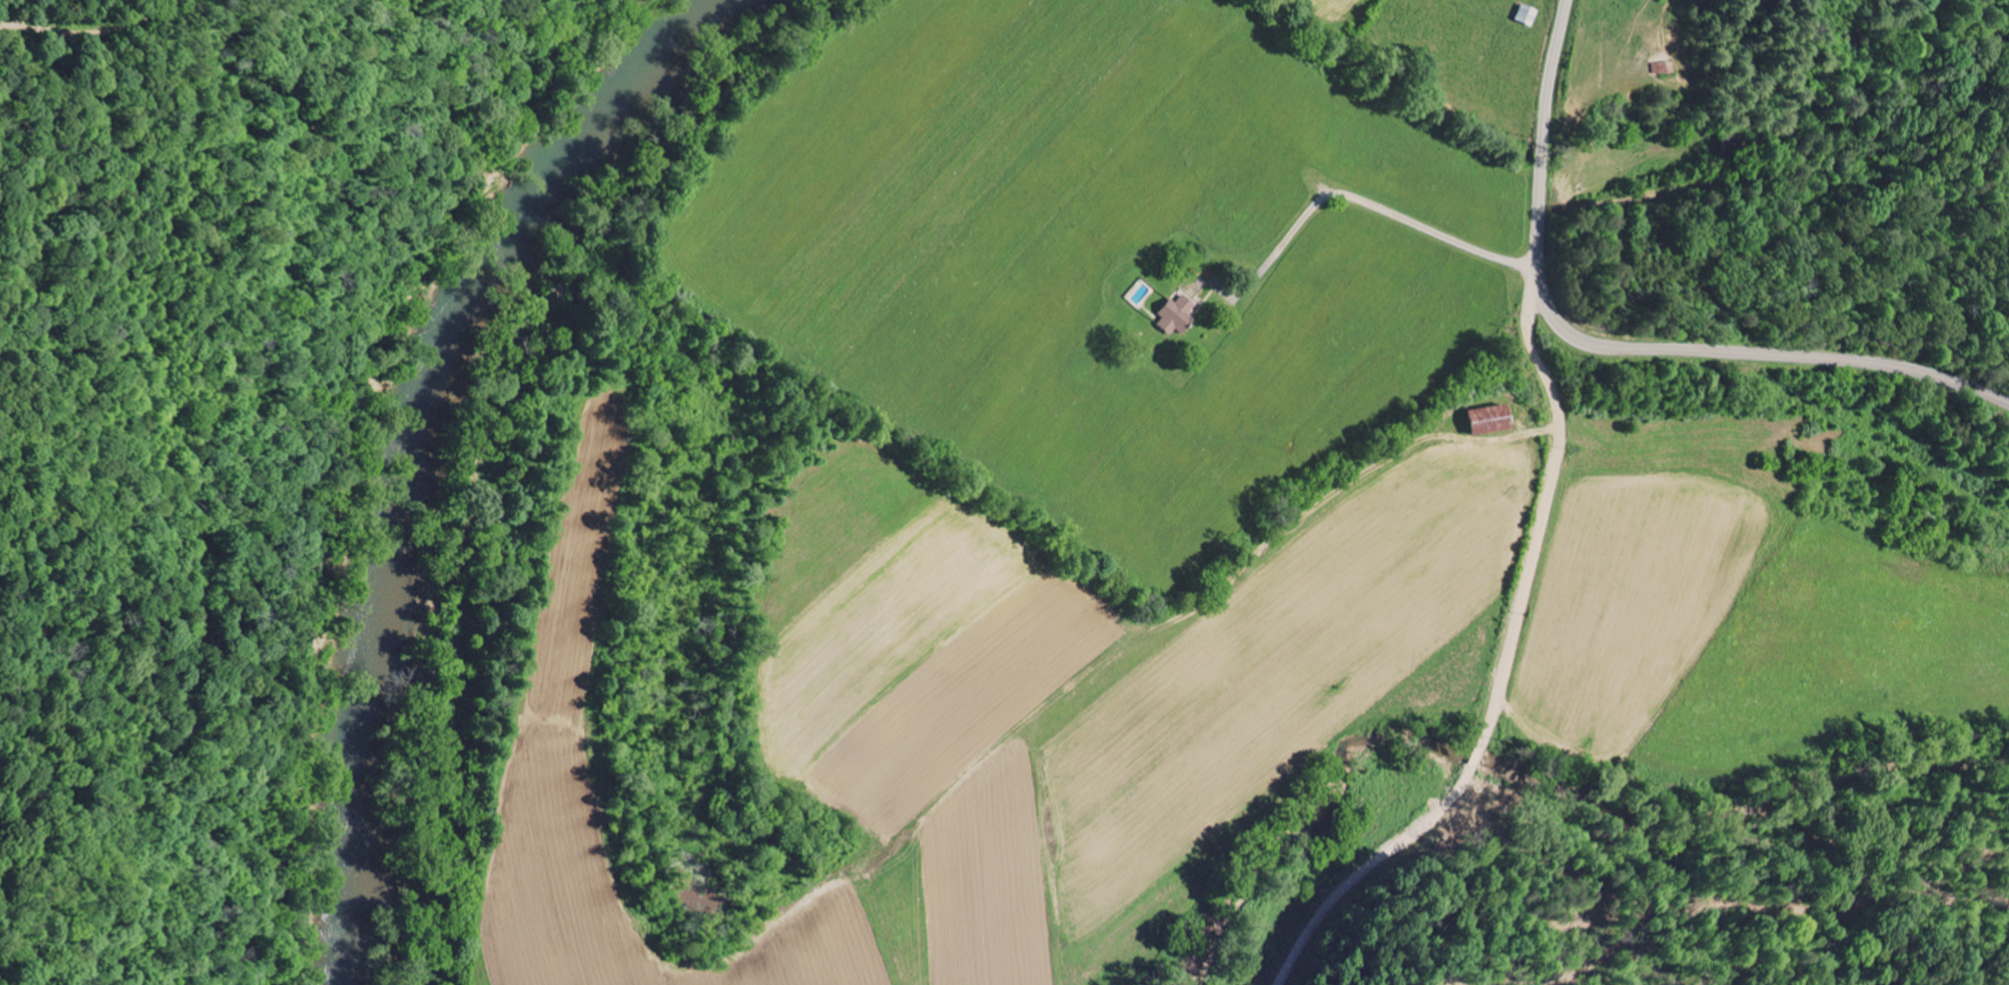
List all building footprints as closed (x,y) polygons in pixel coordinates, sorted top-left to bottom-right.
[(1648,75),(1670,74),(1670,63),(1648,63),(1648,75)] [(1174,302),(1166,297),(1155,314),(1160,317),(1154,326),(1169,335),(1172,329),(1177,332),(1195,304),(1179,294),(1174,302)] [(1464,410),(1469,436),(1509,429),(1505,404),(1464,410)]
